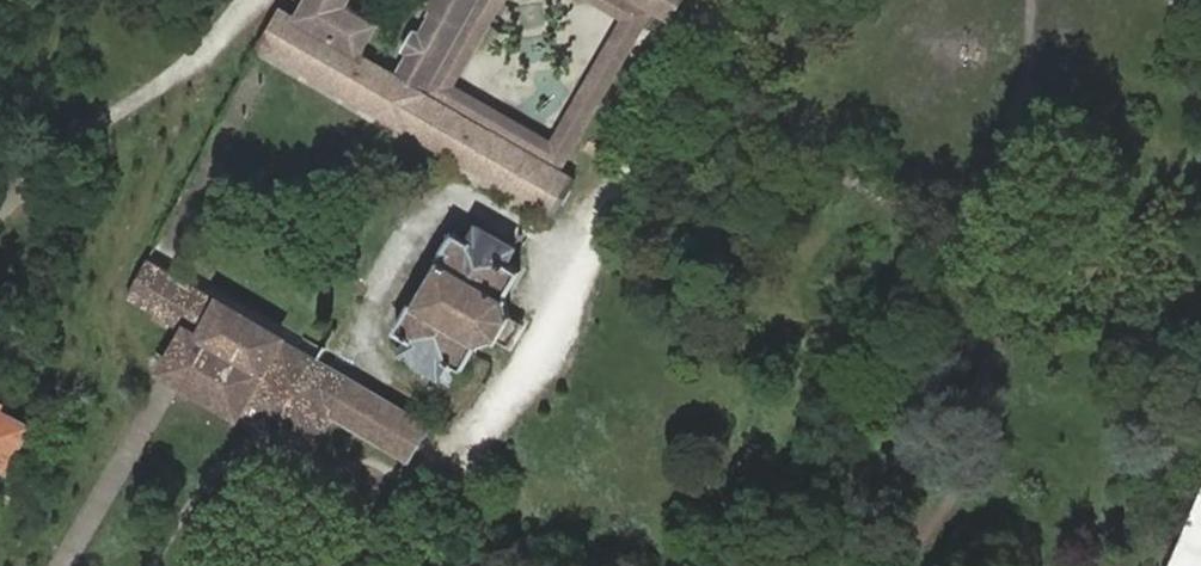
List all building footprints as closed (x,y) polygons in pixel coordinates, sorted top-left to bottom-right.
[(276,9),(355,53),(375,20),(343,2),(344,0),(300,0),(299,1),(296,0),(280,0),(276,9)] [(381,67),(429,94),(484,0),(420,0),(381,67)] [(457,87),(546,137),(615,18),(583,0),(508,0),(457,87)] [(642,12),(661,24),(675,0),(621,0),(642,12)] [(355,53),(276,9),(257,44),(275,55),(440,149),(552,213),(574,175),(555,164),(429,94),(381,67),(355,53)] [(407,334),(395,354),(438,377),(449,358),(463,366),(475,345),(493,339),(506,345),(518,323),(504,315),(500,301),(516,274),(503,267),(516,244),(473,219),(460,242),(449,235),(427,274),(421,286),(397,328),(407,334)] [(431,422),(148,257),(127,298),(171,323),(186,331),(163,372),(173,377),(239,415),(243,408),(263,420),(268,413),(295,429),(291,436),(303,442),(307,435),(315,440),(331,413),(388,447),(409,458),(431,422)] [(0,393),(0,460),(12,467),(17,458),(36,427),(14,414),(19,405),(0,393)] [(295,429),(268,413),(263,420),(291,436),(295,429)] [(307,435),(303,442),(311,447),(315,440),(307,435)] [(1177,565),(1200,565),(1200,513),(1177,565)]
